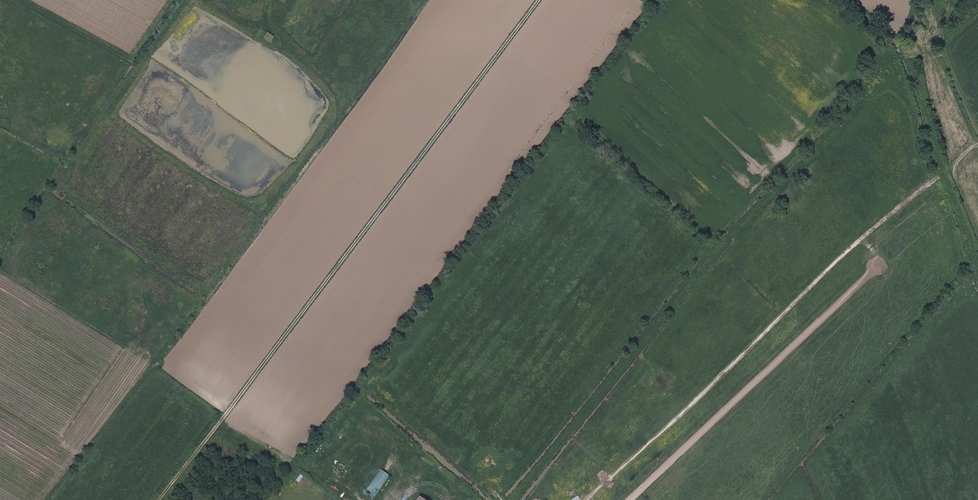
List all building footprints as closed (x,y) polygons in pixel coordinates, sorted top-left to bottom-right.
[(264,37),(271,42),(275,36),(268,31),(264,37)] [(393,199),(389,205),(395,209),(399,204),(393,199)] [(379,468),(365,493),(375,499),(389,473),(379,468)]
